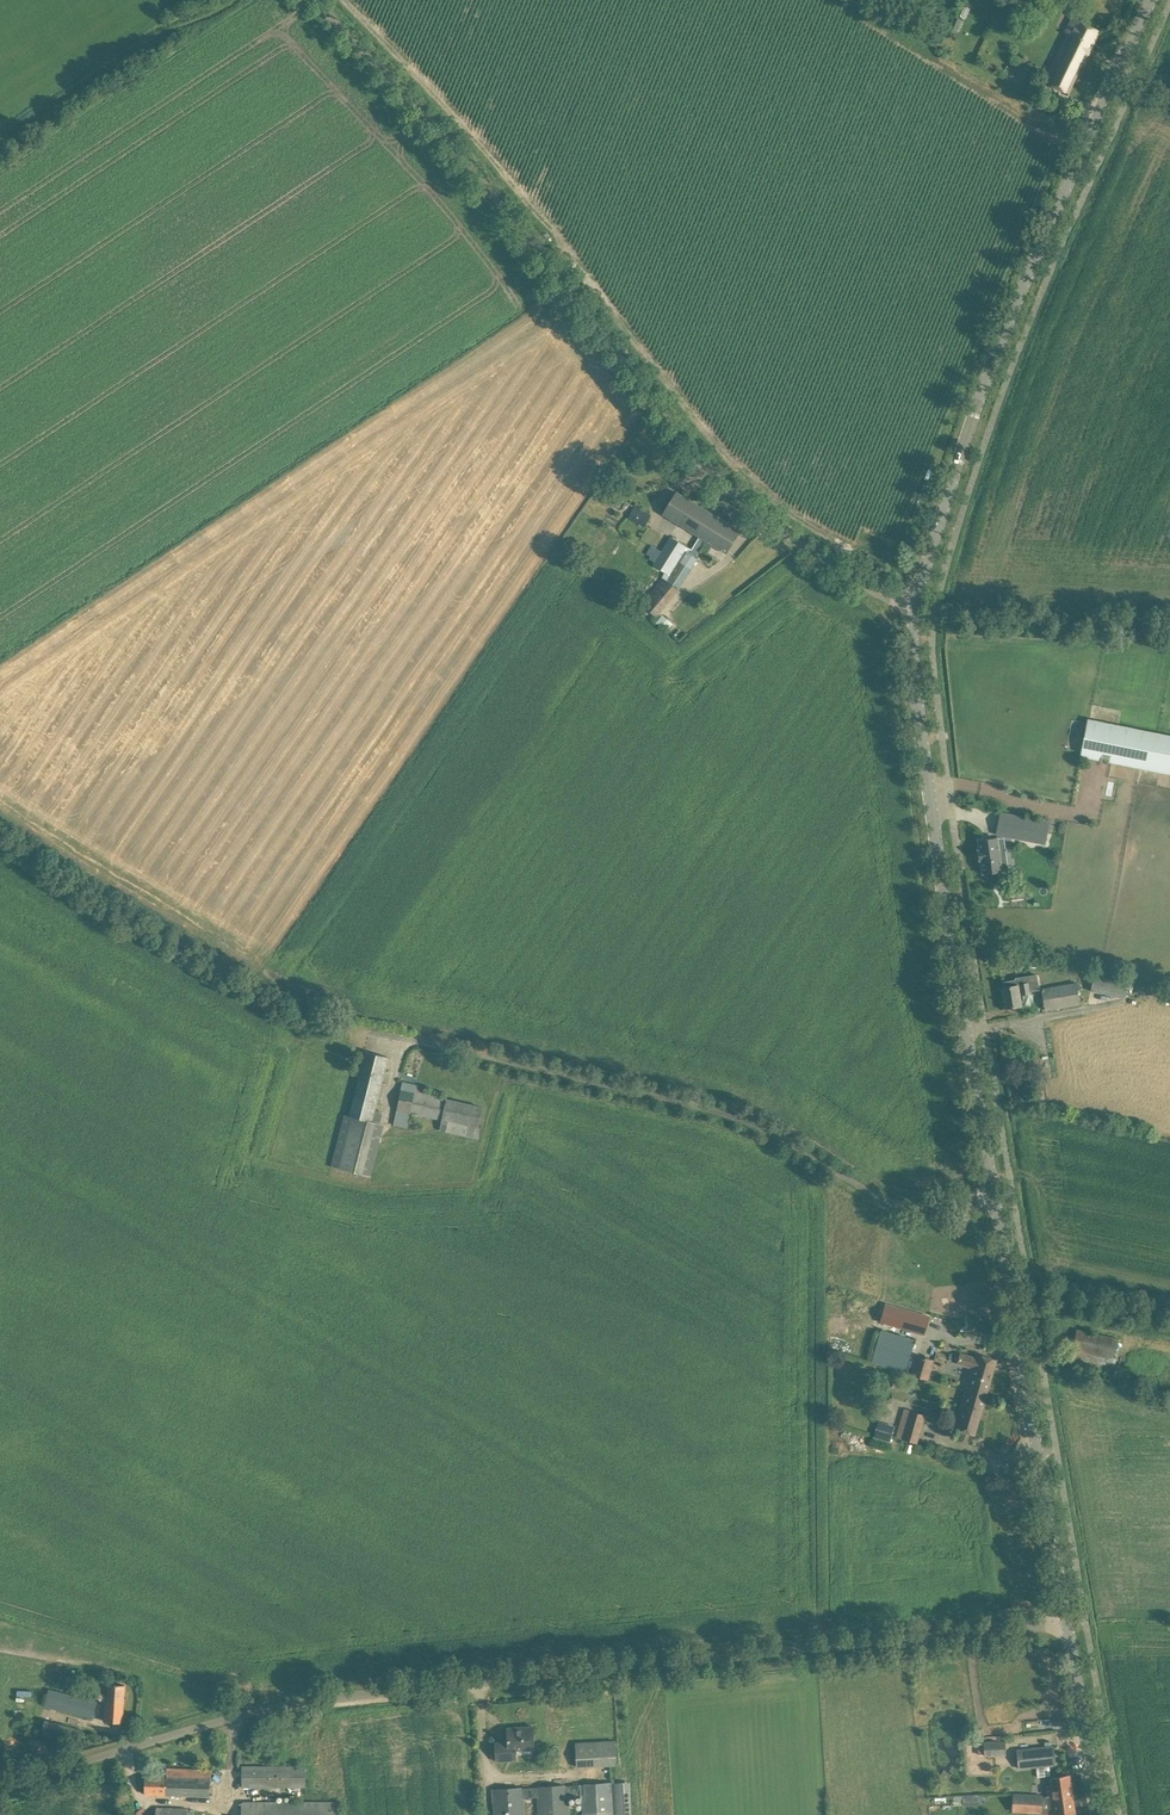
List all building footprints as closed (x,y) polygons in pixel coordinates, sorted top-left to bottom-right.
[(1099,31),(1089,26),(1073,18),(1066,33),(1068,35),(1045,82),(1068,94),(1099,31)] [(713,515),(709,512),(677,492),(663,513),(700,536),(713,515)] [(634,505),(628,517),(644,526),(651,514),(634,505)] [(727,553),(734,542),(741,532),(713,515),(700,536),(727,553)] [(656,562),(654,565),(666,572),(670,574),(678,561),(685,550),(687,546),(671,536),(663,551),(656,562)] [(878,560),(869,554),(864,561),(874,567),(878,560)] [(642,604),(639,608),(647,614),(650,611),(656,616),(680,590),(667,580),(670,576),(665,573),(641,603),(642,604)] [(1080,756),(1088,757),(1112,762),(1169,774),(1169,735),(1088,719),(1080,756)] [(1052,821),(1060,823),(1063,813),(1054,811),(1052,821)] [(1017,816),(1012,837),(1045,843),(1049,822),(1017,816)] [(981,850),(979,850),(980,859),(982,859),(984,873),(1002,870),(1000,860),(1006,859),(1005,848),(999,848),(997,838),(979,840),(981,850)] [(1094,972),(1091,991),(1125,997),(1129,978),(1094,972)] [(1017,984),(1018,985),(1003,988),(1006,1008),(1022,1005),(1019,992),(1030,991),(1029,982),(1017,984)] [(1045,1010),(1057,1008),(1080,1004),(1077,983),(1042,989),(1045,1010)] [(375,1110),(388,1057),(366,1051),(350,1116),(345,1115),(332,1166),(373,1177),(381,1136),(384,1124),(381,1124),(383,1112),(375,1110)] [(485,1108),(482,1107),(420,1093),(422,1086),(403,1082),(393,1124),(411,1128),(415,1114),(443,1120),(440,1130),(476,1139),(479,1139),(485,1108)] [(886,1303),(881,1322),(924,1334),(930,1316),(886,1303)] [(959,1331),(962,1318),(952,1316),(949,1328),(959,1331)] [(1113,1368),(1120,1338),(1077,1329),(1070,1359),(1113,1368)] [(881,1330),(872,1361),(905,1371),(915,1340),(881,1330)] [(997,1360),(986,1357),(976,1354),(975,1357),(961,1353),(958,1363),(972,1368),(965,1391),(986,1397),(997,1360)] [(936,1360),(920,1355),(914,1374),(930,1379),(936,1360)] [(975,1434),(986,1397),(965,1391),(954,1428),(975,1434)] [(927,1415),(906,1409),(904,1408),(895,1437),(918,1444),(921,1434),(927,1415)] [(877,1422),(875,1438),(891,1440),(893,1424),(877,1422)] [(123,1722),(123,1710),(125,1685),(109,1684),(108,1700),(106,1700),(105,1709),(104,1721),(123,1722)] [(97,1701),(49,1689),(45,1706),(92,1718),(97,1701)] [(79,1744),(83,1729),(45,1720),(45,1723),(42,1734),(79,1744)] [(535,1748),(534,1738),(534,1726),(507,1728),(508,1742),(496,1743),(497,1761),(516,1759),(516,1749),(535,1748)] [(1006,1755),(1006,1740),(984,1741),(984,1742),(978,1743),(978,1754),(985,1754),(985,1756),(1006,1755)] [(578,1767),(611,1765),(616,1765),(615,1741),(576,1743),(578,1767)] [(1051,1775),(1049,1765),(1054,1764),(1052,1747),(1014,1750),(1016,1768),(1037,1766),(1038,1776),(1051,1775)] [(306,1786),(306,1778),(306,1766),(243,1766),(243,1786),(306,1786)] [(146,1774),(145,1794),(211,1796),(212,1770),(167,1768),(167,1775),(146,1774)] [(1041,1813),(1075,1808),(1070,1775),(1050,1778),(1053,1798),(1048,1798),(1050,1811),(1041,1812),(1041,1813)] [(612,1783),(493,1789),(495,1814),(525,1814),(524,1798),(538,1797),(539,1814),(569,1814),(568,1795),(583,1794),(584,1814),(613,1814),(612,1783)] [(1027,1812),(1028,1795),(1014,1794),(1013,1811),(1027,1812)] [(979,1804),(978,1795),(963,1795),(964,1805),(979,1804)] [(1041,1812),(1042,1796),(1028,1795),(1027,1812),(1041,1813),(1041,1812)] [(243,1801),(243,1814),(339,1814),(339,1800),(243,1801)] [(188,1808),(157,1806),(157,1814),(147,1813),(147,1814),(194,1814),(194,1809),(188,1808)]
